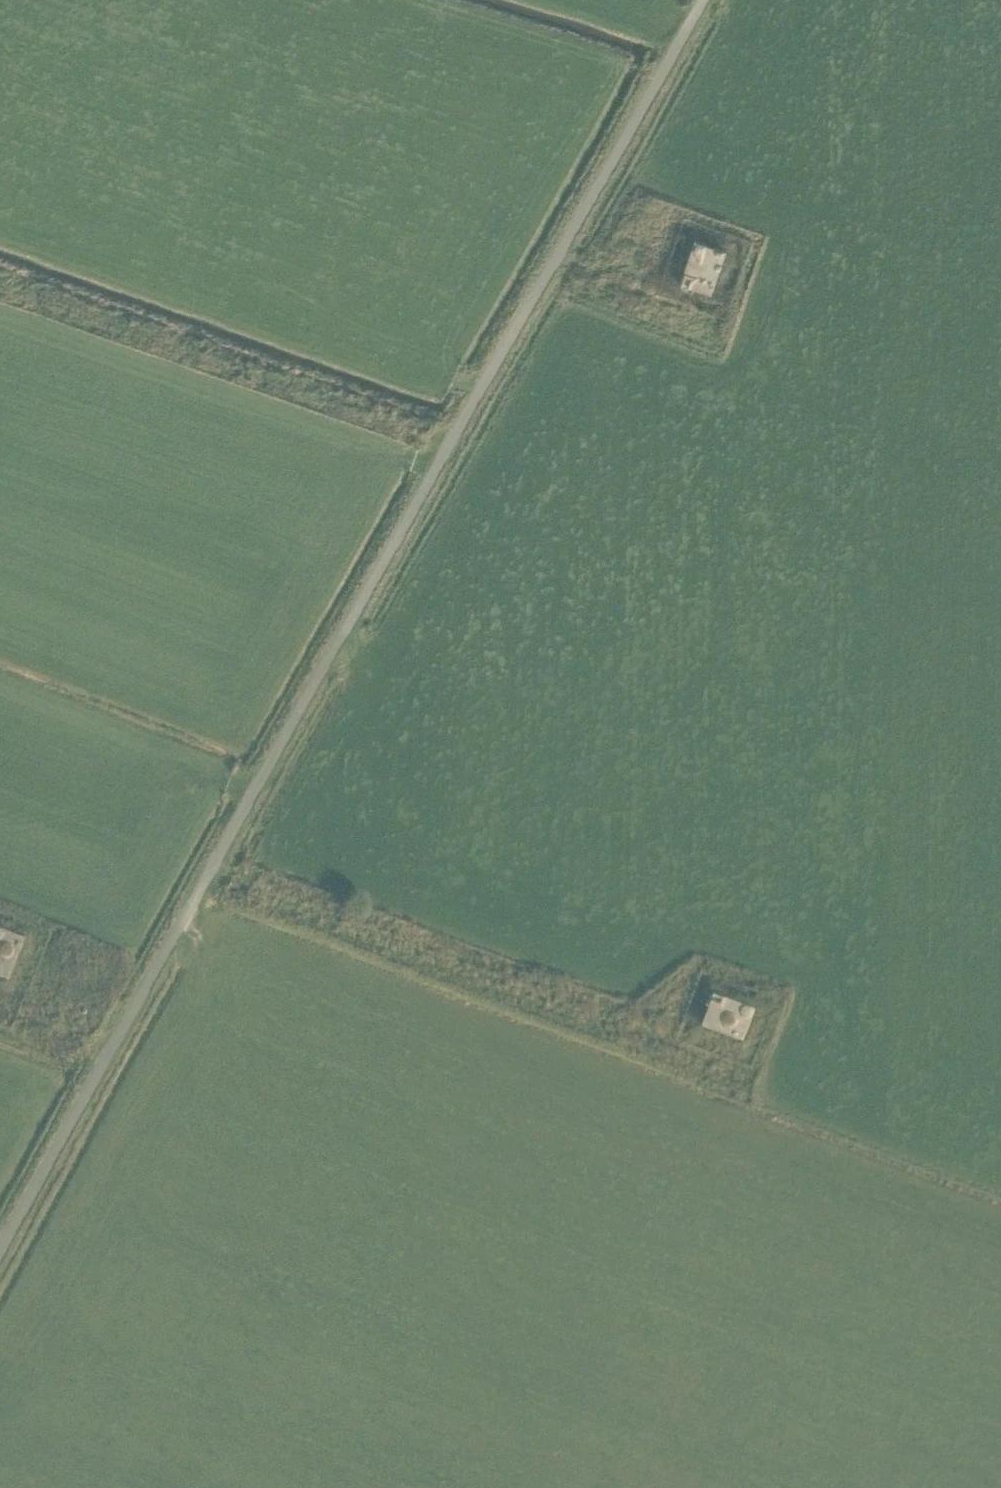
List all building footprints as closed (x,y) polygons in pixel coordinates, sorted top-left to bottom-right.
[(727,247),(697,235),(680,281),(710,292),(727,247)] [(0,933),(0,980),(8,983),(24,942),(0,933)] [(757,1012),(715,996),(702,1030),(744,1046),(757,1012)]
